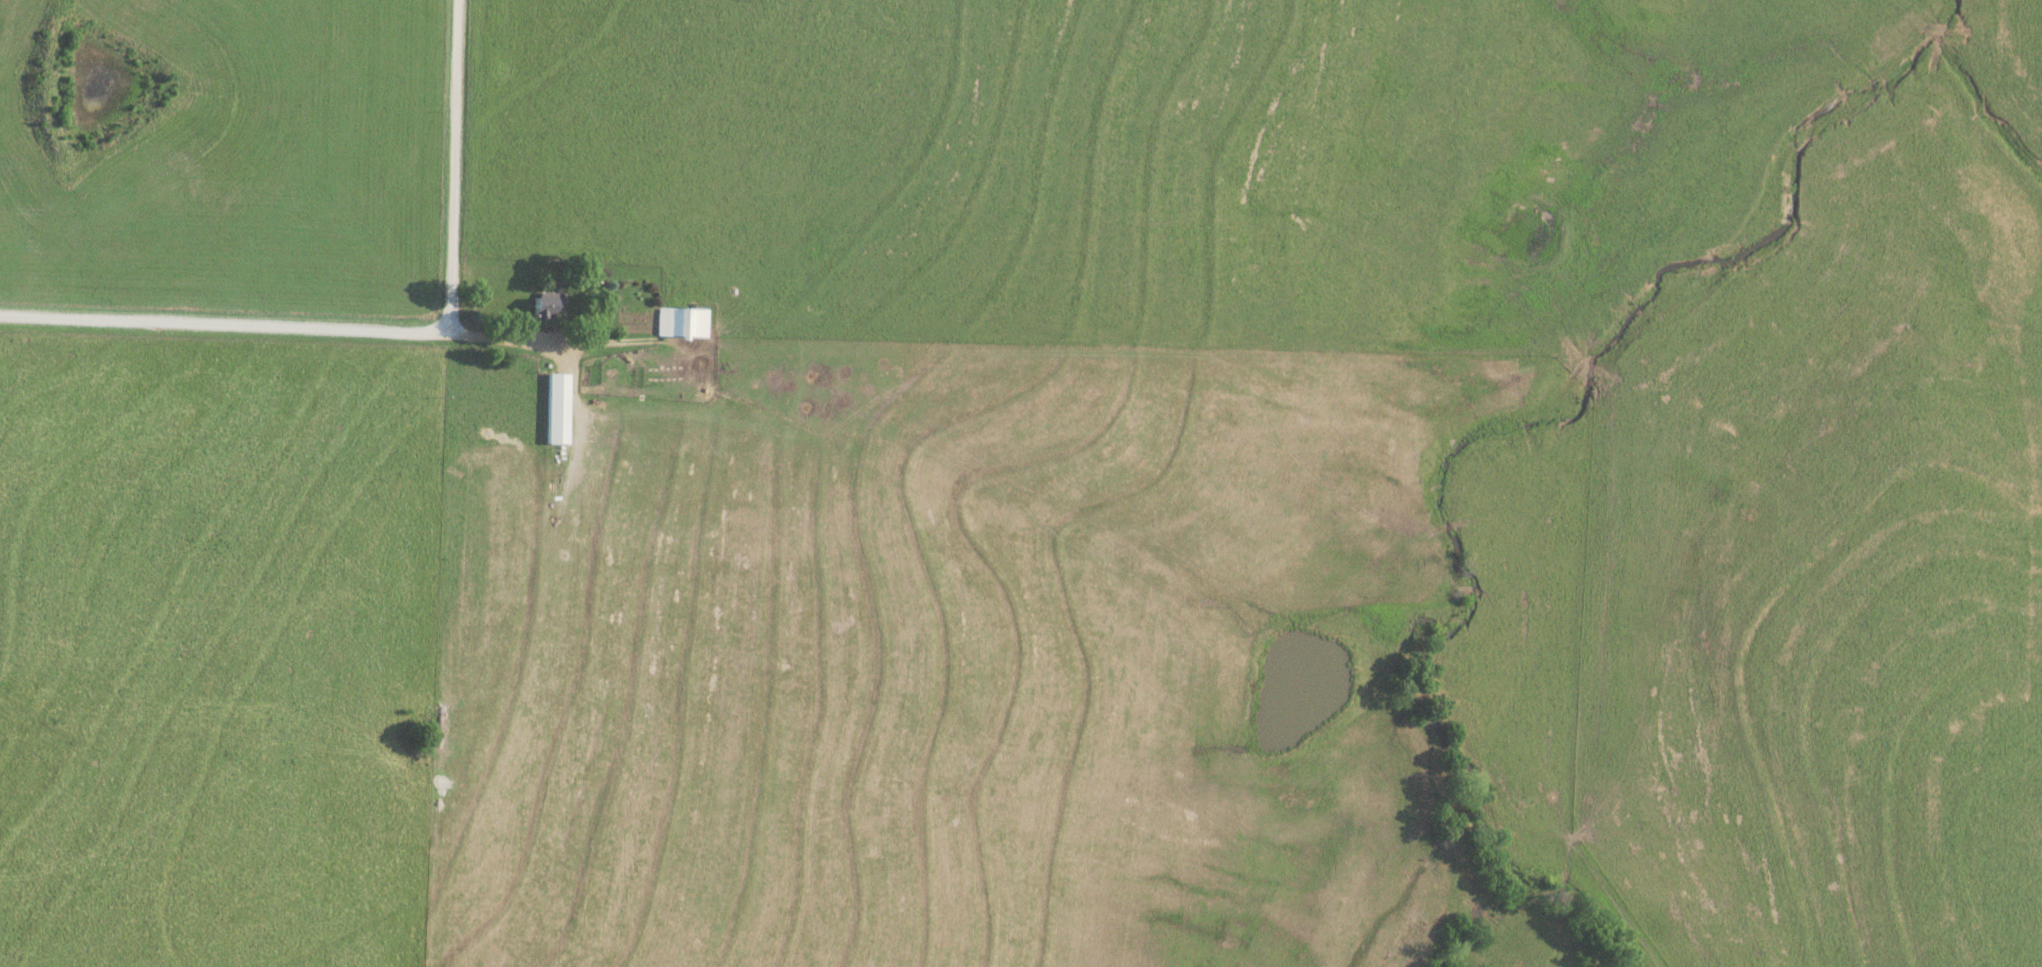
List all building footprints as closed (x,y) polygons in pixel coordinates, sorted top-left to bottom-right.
[(563,292),(533,292),(533,317),(563,317),(563,292)] [(658,307),(658,336),(708,336),(708,307),(658,307)] [(571,372),(547,372),(547,443),(571,443),(571,372)]
